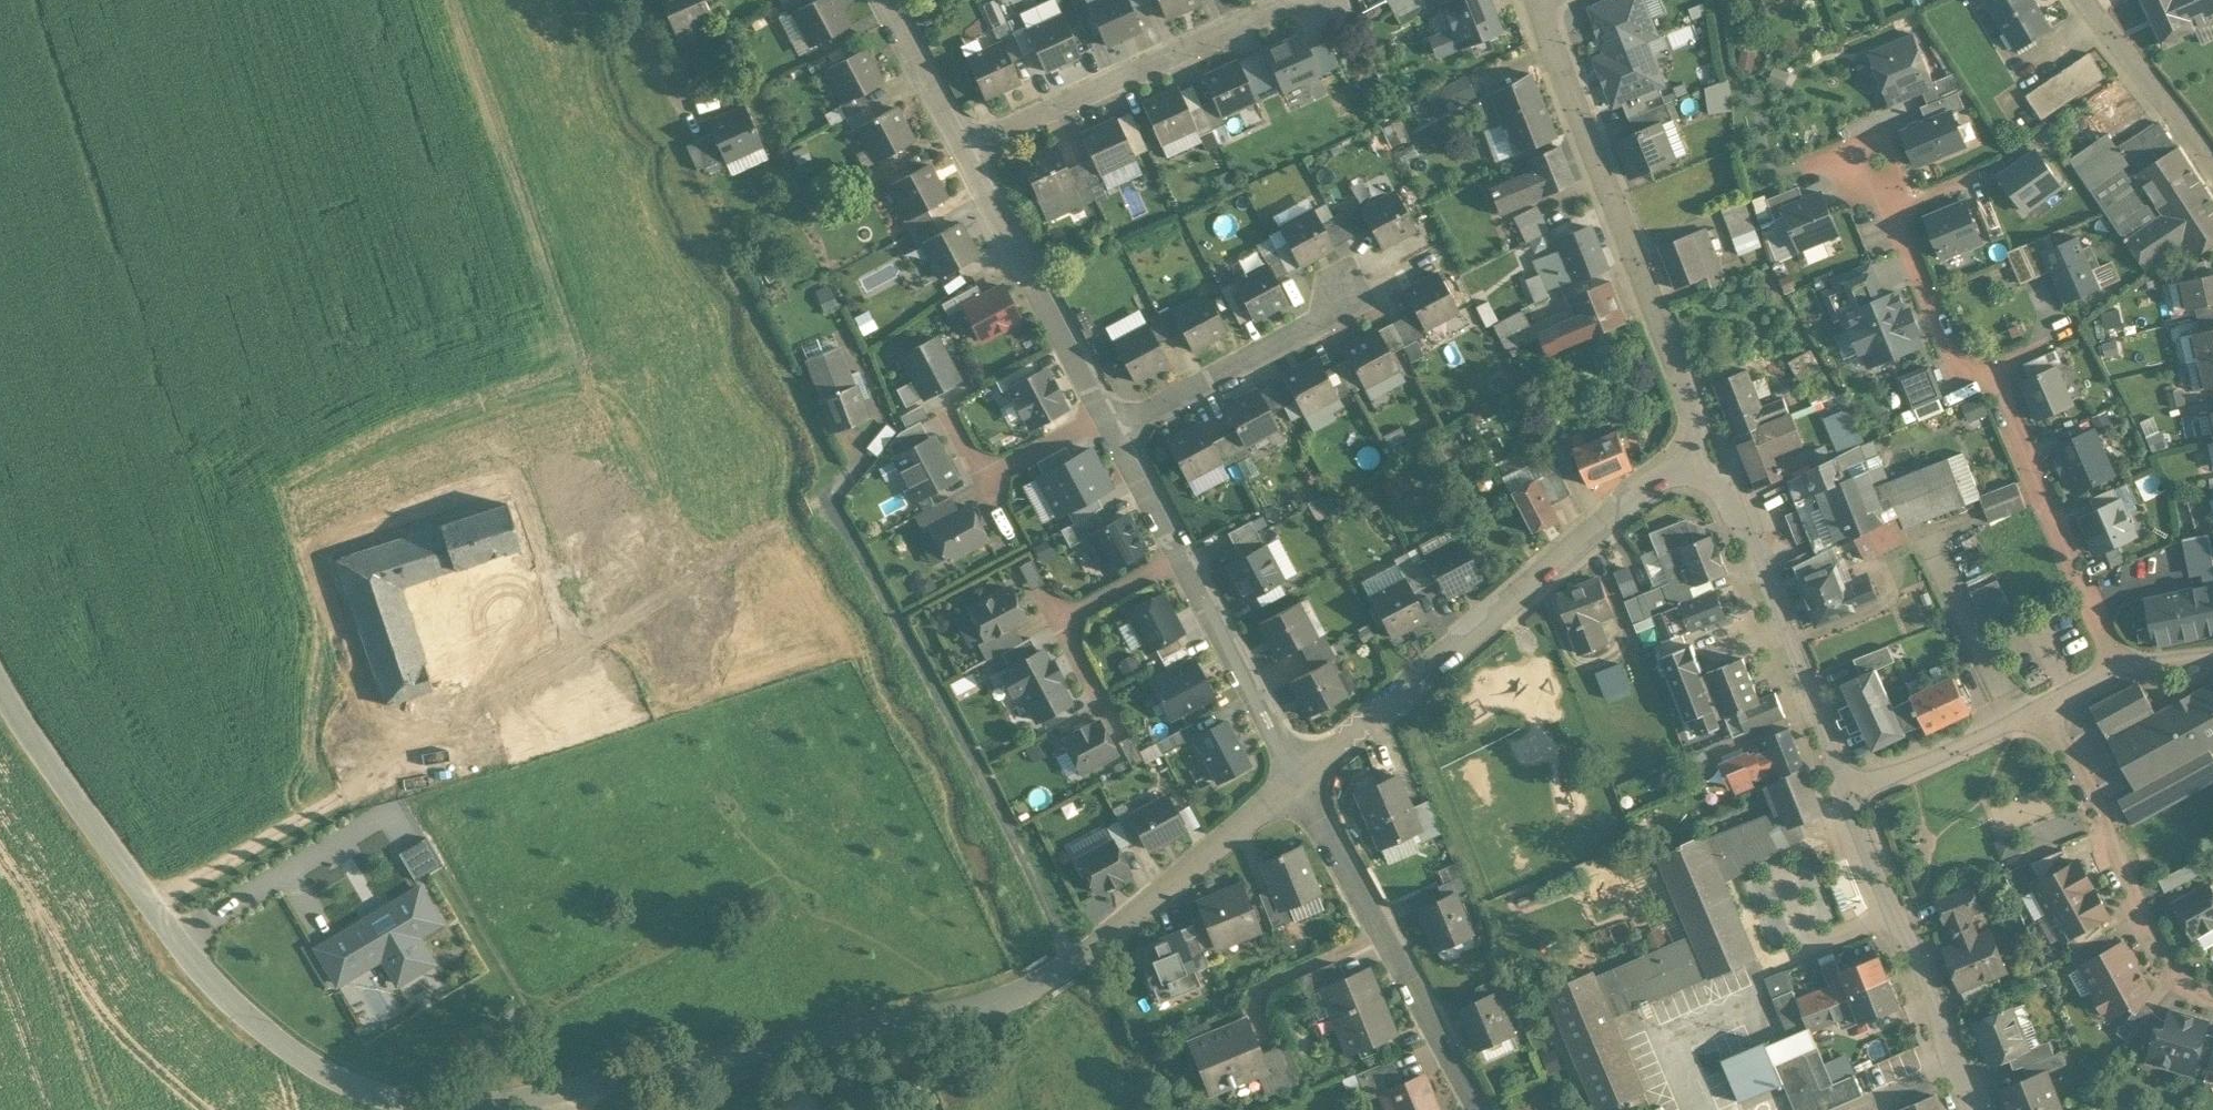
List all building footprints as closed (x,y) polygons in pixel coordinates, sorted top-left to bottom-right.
[(676,35),(712,19),(708,9),(704,0),(661,0),(676,35)] [(708,9),(720,4),(718,0),(704,0),(708,9)] [(782,3),(787,13),(789,16),(794,13),(793,12),(812,2),(810,0),(787,0),(782,3)] [(793,12),(794,13),(812,47),(850,26),(841,9),(840,9),(835,0),(816,0),(812,2),(793,12)] [(917,1),(920,9),(930,5),(928,0),(918,0),(917,1)] [(983,4),(994,27),(1007,21),(1005,15),(999,2),(998,0),(991,0),(983,4)] [(999,2),(1005,15),(1022,7),(1019,0),(1004,0),(999,2)] [(1088,6),(1105,46),(1123,38),(1123,37),(1141,28),(1132,9),(1128,0),(1101,0),(1088,6)] [(1142,0),(1128,0),(1132,9),(1144,3),(1142,0)] [(1165,19),(1183,11),(1183,10),(1201,2),(1200,0),(1157,0),(1165,19)] [(1401,25),(1428,11),(1422,0),(1387,0),(1401,25)] [(1442,3),(1452,29),(1433,37),(1432,41),(1436,52),(1440,54),(1459,47),(1459,48),(1499,32),(1487,0),(1449,0),(1442,3)] [(1645,40),(1658,35),(1643,0),(1615,0),(1610,2),(1589,10),(1608,56),(1645,40)] [(2033,0),(2003,0),(1997,3),(1992,6),(2018,48),(2050,29),(2033,0)] [(2163,45),(2196,30),(2195,29),(2182,0),(2143,0),(2163,45)] [(2195,29),(2211,21),(2212,20),(2212,0),(2182,0),(2195,29)] [(787,13),(778,17),(798,55),(812,47),(794,13),(789,16),(787,13)] [(1027,31),(1026,32),(1035,50),(1044,71),(1062,63),(1061,62),(1080,54),(1062,15),(1027,31)] [(1012,31),(1008,21),(992,28),(997,39),(999,38),(1001,43),(1002,43),(1011,61),(1023,56),(1012,32),(1012,31)] [(2195,29),(2196,30),(2202,44),(2212,39),(2212,25),(2211,21),(2195,29)] [(1025,26),(1012,32),(1023,56),(1035,50),(1026,32),(1027,31),(1025,26)] [(1914,34),(1869,53),(1891,106),(1923,93),(1936,88),(1934,82),(1914,34)] [(1301,35),(1284,43),(1284,44),(1265,52),(1283,91),(1318,75),(1308,50),(1301,35)] [(977,37),(962,44),(968,57),(983,50),(977,37)] [(1614,105),(1622,102),(1660,87),(1664,86),(1645,40),(1608,56),(1596,60),(1614,105)] [(1001,43),(966,59),(984,98),(1002,90),(1002,89),(1020,81),(1011,61),(1002,43),(1001,43)] [(1329,70),(1318,45),(1308,50),(1318,75),(1329,70)] [(831,66),(826,69),(844,104),(863,94),(883,84),(873,65),(872,66),(863,49),(831,66)] [(1757,54),(1744,51),(1740,65),(1754,69),(1757,54)] [(2090,52),(2026,95),(2042,120),(2106,77),(2090,52)] [(824,54),(807,63),(812,73),(826,69),(831,66),(824,54)] [(1238,61),(1221,68),(1222,69),(1203,78),(1213,100),(1220,117),(1221,116),(1256,100),(1238,61)] [(1789,73),(1776,68),(1770,83),(1784,88),(1789,73)] [(1955,73),(1934,82),(1936,88),(1923,93),(1928,105),(1958,93),(1966,90),(1955,73)] [(1555,138),(1530,74),(1490,94),(1502,124),(1514,156),(1555,138)] [(1465,77),(1432,93),(1443,114),(1475,97),(1465,77)] [(1727,80),(1707,87),(1711,114),(1731,111),(1727,80)] [(2120,81),(2088,102),(2097,115),(2129,93),(2120,81)] [(1179,89),(1189,111),(1200,106),(1191,84),(1179,89)] [(1666,103),(1660,87),(1622,102),(1629,118),(1666,103)] [(1178,88),(1161,95),(1162,96),(1143,105),(1164,152),(1165,151),(1161,143),(1195,128),(1196,127),(1189,111),(1179,89),(1178,88)] [(1921,108),(1928,122),(1952,112),(1952,113),(1965,108),(1958,93),(1928,105),(1921,108)] [(2129,93),(2097,115),(2107,130),(2119,148),(2152,128),(2129,93)] [(863,94),(844,104),(844,103),(839,105),(846,118),(869,106),(863,94)] [(1502,124),(1490,94),(1476,102),(1487,130),(1502,124)] [(1213,100),(1200,106),(1211,130),(1225,124),(1221,116),(1220,117),(1213,100)] [(1666,103),(1629,118),(1636,134),(1661,124),(1661,125),(1673,120),(1666,103)] [(839,105),(825,113),(832,126),(846,118),(839,105)] [(869,106),(846,118),(852,131),(857,128),(857,127),(875,118),(869,106)] [(1196,127),(1195,128),(1199,136),(1211,130),(1200,106),(1189,111),(1196,127)] [(744,107),(726,115),(726,116),(709,124),(713,133),(724,158),(726,162),(762,146),(744,107)] [(875,118),(857,127),(857,128),(876,162),(914,142),(905,124),(904,125),(894,107),(875,118)] [(1928,122),(1903,132),(1917,166),(1966,146),(1952,113),(1952,112),(1928,122)] [(1117,118),(1100,126),(1100,127),(1081,136),(1091,158),(1099,174),(1100,174),(1135,158),(1117,118)] [(1401,118),(1382,127),(1392,146),(1410,137),(1401,118)] [(1680,118),(1673,120),(1661,125),(1675,159),(1693,153),(1680,118)] [(2152,128),(2119,148),(2129,163),(2137,174),(2154,163),(2177,148),(2160,123),(2152,128)] [(1502,124),(1487,130),(1499,161),(1514,156),(1502,124)] [(1636,134),(1617,142),(1631,177),(1675,159),(1661,125),(1661,124),(1636,134)] [(2119,148),(2107,130),(2070,155),(2093,188),(2129,163),(2119,148)] [(713,133),(693,142),(704,168),(724,158),(713,133)] [(1413,145),(1398,153),(1403,162),(1418,153),(1413,145)] [(1057,146),(1040,153),(1041,154),(1021,163),(1037,197),(1039,201),(1039,202),(1047,221),(1068,211),(1074,213),(1081,210),(1082,206),(1074,185),(1074,186),(1075,185),(1067,169),(1057,146)] [(1557,146),(1526,159),(1530,167),(1542,197),(1572,184),(1557,146)] [(2180,148),(2179,146),(2177,148),(2154,163),(2172,191),(2155,202),(2164,215),(2181,204),(2192,219),(2212,204),(2212,199),(2180,148)] [(2062,185),(2037,151),(2001,177),(2025,211),(2062,185)] [(1731,155),(1720,160),(1723,168),(1734,163),(1731,155)] [(1091,158),(1079,163),(1090,188),(1103,182),(1100,174),(1099,174),(1091,158)] [(1079,163),(1067,169),(1075,185),(1074,186),(1082,206),(1096,200),(1090,188),(1079,163)] [(2129,163),(2093,188),(2125,238),(2128,236),(2129,238),(2164,215),(2155,202),(2137,174),(2129,163)] [(2155,202),(2172,191),(2154,163),(2137,174),(2155,202)] [(928,164),(890,184),(909,219),(947,199),(938,181),(937,181),(928,164)] [(1530,167),(1487,184),(1499,215),(1542,197),(1530,167)] [(1786,216),(1783,209),(1805,200),(1799,186),(1767,200),(1776,220),(1786,216)] [(1395,192),(1360,210),(1370,228),(1381,248),(1398,239),(1398,238),(1415,229),(1395,192)] [(1805,200),(1783,209),(1786,216),(1800,250),(1839,234),(1822,193),(1805,200)] [(1037,197),(1024,202),(1035,226),(1047,221),(1039,202),(1039,201),(1037,197)] [(1744,201),(1722,209),(1726,220),(1748,212),(1744,201)] [(1990,201),(1978,206),(1994,243),(2006,238),(1990,201)] [(1966,202),(1926,218),(1943,259),(1983,243),(1966,202)] [(1358,204),(1333,217),(1346,240),(1370,228),(1360,210),(1361,209),(1358,204)] [(2192,219),(2181,204),(2164,215),(2129,238),(2128,236),(2125,238),(2145,268),(2147,268),(2177,248),(2187,262),(2212,246),(2212,204),(2192,219)] [(1535,207),(1515,217),(1520,228),(1542,218),(1542,217),(1541,218),(1535,207)] [(927,209),(909,219),(908,218),(903,221),(910,234),(933,221),(927,209)] [(1314,210),(1279,228),(1287,243),(1299,267),(1317,257),(1316,256),(1333,247),(1321,223),(1314,210)] [(1726,220),(1733,238),(1755,230),(1748,212),(1726,220)] [(1346,240),(1333,217),(1321,223),(1333,247),(1346,240)] [(1542,218),(1520,228),(1527,242),(1549,231),(1542,218)] [(933,221),(910,234),(916,246),(922,244),(921,243),(939,233),(933,221)] [(939,233),(921,243),(922,244),(940,277),(978,257),(969,239),(968,240),(959,223),(939,233)] [(1590,227),(1555,240),(1559,251),(1571,281),(1572,282),(1606,268),(1590,227)] [(866,228),(858,236),(864,241),(871,234),(866,228)] [(773,229),(766,232),(769,240),(776,237),(773,229)] [(1727,280),(1707,229),(1692,235),(1708,275),(1707,276),(1712,286),(1727,280)] [(1755,230),(1733,238),(1740,255),(1761,247),(1755,230)] [(1692,235),(1660,248),(1676,288),(1707,276),(1708,275),(1692,235)] [(2077,236),(2042,251),(2049,267),(2065,303),(2099,287),(2077,236)] [(2037,240),(2023,246),(2035,273),(2049,267),(2042,251),(2037,240)] [(1299,267),(1287,243),(1275,249),(1288,273),(1299,267)] [(1288,273),(1275,249),(1262,256),(1266,264),(1267,263),(1276,279),(1288,273)] [(1559,251),(1534,260),(1540,274),(1546,290),(1571,281),(1559,251)] [(2206,259),(2189,267),(2192,278),(2209,275),(2206,259)] [(1266,264),(1232,282),(1253,320),(1270,311),(1270,310),(1287,301),(1276,279),(1267,263),(1266,264)] [(1834,280),(1837,288),(1825,293),(1836,321),(1850,314),(1856,328),(1852,330),(1852,329),(1835,336),(1844,359),(1865,351),(1870,363),(1868,364),(1869,367),(1921,346),(1916,334),(1920,332),(1911,310),(1907,311),(1899,293),(1885,298),(1871,265),(1834,280)] [(1438,273),(1420,282),(1421,283),(1404,292),(1414,311),(1424,329),(1458,311),(1438,273)] [(1540,274),(1526,280),(1535,303),(1549,296),(1548,293),(1546,290),(1540,274)] [(2169,283),(2176,312),(2212,304),(2212,274),(2209,275),(2192,278),(2169,283)] [(1611,282),(1570,298),(1578,317),(1586,339),(1627,322),(1611,282)] [(977,285),(941,304),(948,315),(963,307),(983,297),(977,285)] [(983,297),(963,307),(980,340),(1021,318),(1003,286),(983,297)] [(1172,311),(1171,312),(1182,331),(1192,350),(1209,341),(1209,340),(1226,331),(1206,293),(1172,311)] [(834,294),(819,300),(823,311),(838,305),(834,294)] [(1484,304),(1475,308),(1482,325),(1492,321),(1484,304)] [(2196,308),(2199,319),(2212,316),(2212,304),(2196,308)] [(1170,307),(1157,314),(1170,337),(1182,331),(1171,312),(1172,311),(1170,307)] [(1414,311),(1390,324),(1403,347),(1427,334),(1424,329),(1414,311)] [(1522,311),(1494,325),(1501,339),(1519,330),(1519,331),(1529,325),(1522,311)] [(1157,314),(1145,320),(1147,325),(1148,324),(1158,343),(1170,337),(1157,314)] [(2199,319),(2201,331),(2212,329),(2212,316),(2199,319)] [(1578,317),(1536,334),(1544,355),(1586,339),(1578,317)] [(1147,325),(1113,343),(1134,381),(1151,372),(1151,371),(1168,361),(1158,343),(1148,324),(1147,325)] [(1403,347),(1390,324),(1378,330),(1390,353),(1403,347)] [(2195,333),(2195,334),(2196,334),(2202,360),(2212,358),(2212,329),(2201,331),(2195,333)] [(1378,330),(1360,340),(1361,340),(1344,350),(1348,358),(1361,382),(1363,387),(1398,368),(1390,353),(1378,330)] [(1519,330),(1501,339),(1508,352),(1509,351),(1510,353),(1513,352),(1512,350),(1525,343),(1519,331),(1519,330)] [(803,349),(808,361),(839,349),(834,337),(803,349)] [(935,337),(902,355),(925,398),(958,380),(935,337)] [(839,349),(808,361),(835,432),(866,420),(839,349)] [(1810,350),(1789,362),(1813,406),(1836,396),(1810,350)] [(2024,362),(2029,375),(2060,362),(2055,350),(2024,362)] [(1317,357),(1299,367),(1300,368),(1283,377),(1303,414),(1337,396),(1337,395),(1324,371),(1317,357)] [(1348,358),(1337,365),(1349,388),(1361,382),(1348,358)] [(2202,360),(2208,387),(2207,387),(2207,388),(2212,387),(2212,358),(2202,360)] [(1031,362),(996,381),(1002,392),(1037,374),(1031,362)] [(1349,388),(1337,365),(1324,371),(1337,395),(1349,388)] [(1930,367),(1901,379),(1912,408),(1942,397),(1930,367)] [(2057,367),(2021,382),(2038,421),(2074,405),(2057,367)] [(858,369),(849,373),(860,400),(869,396),(858,369)] [(1037,374),(1009,389),(1015,400),(1013,401),(1022,417),(1024,416),(1030,428),(1066,408),(1060,397),(1062,396),(1054,380),(1052,381),(1045,369),(1037,374)] [(1748,370),(1714,383),(1735,437),(1762,427),(1790,415),(1784,398),(1762,407),(1748,370)] [(1283,377),(1270,383),(1283,407),(1295,400),(1283,377)] [(1283,407),(1270,383),(1258,390),(1271,413),(1283,407)] [(2184,387),(2167,389),(2169,405),(2186,402),(2184,387)] [(1258,389),(1240,398),(1241,399),(1224,408),(1235,430),(1244,446),(1245,445),(1279,427),(1271,413),(1258,390),(1258,389)] [(1813,406),(1810,407),(1823,437),(1850,426),(1836,396),(1813,406)] [(1982,397),(1964,404),(1970,420),(1989,413),(1982,397)] [(922,405),(900,416),(906,428),(928,417),(922,405)] [(1790,415),(1762,427),(1775,460),(1804,448),(1790,415)] [(1525,422),(1524,429),(1529,433),(1535,430),(1536,424),(1531,420),(1525,422)] [(920,422),(899,433),(889,445),(895,457),(929,439),(920,422)] [(1201,423),(1183,432),(1184,433),(1167,442),(1187,480),(1221,462),(1221,461),(1211,442),(1201,423)] [(1735,437),(1735,438),(1756,490),(1782,478),(1775,460),(1762,427),(1735,437)] [(885,428),(866,450),(876,459),(888,445),(895,437),(885,428)] [(1235,430),(1223,436),(1235,460),(1249,453),(1245,445),(1244,446),(1235,430)] [(1472,430),(1466,434),(1470,441),(1476,438),(1472,430)] [(2162,431),(2147,437),(2153,451),(2167,446),(2162,431)] [(1619,432),(1576,450),(1590,485),(1633,467),(1619,432)] [(2093,432),(2057,447),(2076,491),(2112,475),(2093,432)] [(1235,460),(1223,436),(1211,442),(1222,461),(1221,462),(1223,467),(1235,460)] [(929,439),(895,457),(912,488),(908,491),(907,491),(913,501),(955,479),(933,437),(929,439)] [(1453,438),(1440,443),(1446,457),(1459,451),(1453,438)] [(1876,442),(1864,448),(1869,460),(1881,454),(1876,442)] [(1859,446),(1788,482),(1799,510),(1805,525),(1811,539),(1817,555),(1818,556),(1835,548),(1839,546),(1818,492),(1847,480),(1847,479),(1844,471),(1864,461),(1859,446)] [(1037,477),(1048,496),(1100,469),(1090,449),(1037,477)] [(1963,453),(1949,459),(1967,503),(1981,498),(1963,453)] [(895,458),(880,466),(886,476),(901,468),(895,458)] [(1876,487),(1875,487),(1888,521),(1900,515),(1905,528),(1967,503),(1949,459),(1876,487)] [(1548,507),(1534,480),(1542,476),(1534,461),(1502,478),(1530,532),(1555,519),(1548,507)] [(1542,476),(1534,480),(1548,507),(1573,494),(1558,467),(1542,476)] [(1048,496),(1058,516),(1111,489),(1100,469),(1048,496)] [(1847,480),(1818,492),(1839,546),(1855,538),(1888,521),(1875,487),(1876,487),(1869,470),(1847,479),(1847,480)] [(1483,474),(1478,481),(1482,489),(1490,489),(1493,482),(1490,476),(1483,474)] [(1397,478),(1382,485),(1391,504),(1406,497),(1397,478)] [(2017,483),(1981,498),(1990,522),(2027,507),(2017,483)] [(1373,488),(1359,494),(1366,510),(1380,504),(1373,488)] [(2090,500),(2095,512),(2120,501),(2114,489),(2090,500)] [(924,510),(915,516),(923,531),(929,528),(929,527),(958,512),(950,497),(934,505),(924,510)] [(931,499),(921,504),(924,510),(934,505),(931,499)] [(2095,512),(2082,518),(2097,553),(2135,536),(2120,501),(2095,512)] [(507,503),(440,525),(455,569),(470,564),(521,548),(521,547),(507,503)] [(958,512),(929,527),(929,528),(946,560),(987,538),(970,506),(958,512)] [(1786,515),(1792,530),(1805,525),(1799,510),(1786,515)] [(1070,545),(1085,537),(1106,526),(1098,511),(1062,530),(1070,545)] [(1106,526),(1085,537),(1104,574),(1147,551),(1127,515),(1106,526)] [(1888,521),(1855,538),(1865,560),(1908,539),(1905,528),(1900,515),(1888,521)] [(1660,556),(1670,552),(1708,537),(1703,526),(1699,522),(1692,520),(1686,519),(1650,533),(1657,550),(1660,556)] [(1251,520),(1228,533),(1235,546),(1258,534),(1251,520)] [(424,662),(400,587),(455,569),(440,525),(336,560),(385,705),(482,674),(473,646),(424,662)] [(1805,525),(1792,530),(1798,544),(1811,539),(1805,525)] [(1258,534),(1235,546),(1241,558),(1264,545),(1258,534)] [(2191,578),(2203,575),(2205,587),(2212,585),(2212,552),(2212,547),(2209,534),(2183,539),(2191,578)] [(1708,537),(1670,552),(1678,573),(1675,573),(1682,591),(1691,588),(1695,598),(1715,591),(1711,580),(1728,573),(1713,536),(1708,537)] [(1461,538),(1425,557),(1437,580),(1445,596),(1462,587),(1462,586),(1481,576),(1461,538)] [(1241,558),(1226,566),(1235,583),(1236,583),(1245,600),(1283,580),(1264,545),(1241,558)] [(521,548),(470,564),(475,582),(454,589),(473,646),(482,674),(554,651),(521,548)] [(1835,548),(1818,556),(1817,555),(1794,566),(1800,581),(1836,567),(1836,569),(1843,566),(1835,548)] [(1670,582),(1660,556),(1657,550),(1641,556),(1654,589),(1670,582)] [(1678,573),(1670,552),(1660,556),(1670,582),(1679,605),(1681,604),(1686,602),(1682,591),(1675,573),(1678,573)] [(1425,557),(1412,563),(1425,586),(1437,580),(1425,557)] [(1032,560),(1020,566),(1032,590),(1044,584),(1032,560)] [(1425,586),(1412,563),(1400,570),(1405,579),(1406,579),(1413,593),(1425,586)] [(1631,565),(1615,570),(1623,595),(1639,590),(1631,565)] [(1800,581),(1817,624),(1853,610),(1853,609),(1845,589),(1836,569),(1836,567),(1800,581)] [(1405,579),(1370,598),(1390,637),(1407,628),(1407,627),(1426,617),(1413,593),(1406,579),(1405,579)] [(1600,579),(1558,596),(1580,654),(1607,643),(1598,620),(1614,613),(1600,579)] [(1870,579),(1845,589),(1853,609),(1879,599),(1870,579)] [(1997,580),(1971,592),(1982,616),(1985,615),(1991,627),(2015,616),(2010,604),(1997,580)] [(1654,589),(1650,590),(1659,612),(1679,605),(1670,582),(1654,589)] [(2146,599),(2156,646),(2212,634),(2212,585),(2205,587),(2146,599)] [(1009,588),(969,609),(985,639),(986,641),(1014,626),(1026,620),(1009,588)] [(1691,588),(1682,591),(1686,602),(1695,598),(1691,588)] [(1650,590),(1639,595),(1648,617),(1659,612),(1650,590)] [(1686,602),(1681,604),(1691,630),(1701,626),(1701,627),(1718,620),(1725,617),(1715,591),(1695,598),(1686,602)] [(1164,593),(1126,613),(1148,653),(1156,649),(1179,637),(1185,633),(1164,593)] [(1639,595),(1625,601),(1634,623),(1648,617),(1639,595)] [(1297,603),(1259,623),(1268,640),(1269,639),(1279,658),(1300,646),(1316,638),(1315,637),(1297,603)] [(1725,617),(1718,620),(1721,626),(1732,622),(1733,621),(1731,615),(1725,617)] [(1368,625),(1359,631),(1364,640),(1374,634),(1368,625)] [(1014,626),(986,641),(985,639),(978,643),(987,660),(1001,653),(1022,642),(1014,626)] [(1316,638),(1300,646),(1306,658),(1330,645),(1323,633),(1315,637),(1316,638)] [(1683,635),(1662,643),(1658,645),(1662,656),(1687,647),(1683,635)] [(1185,647),(1179,637),(1156,649),(1161,659),(1185,647)] [(1030,638),(1001,653),(1009,668),(1038,652),(1030,638)] [(1330,645),(1306,658),(1312,670),(1328,661),(1329,662),(1336,658),(1330,645)] [(1743,658),(1708,672),(1708,673),(1707,674),(1700,677),(1698,672),(1702,670),(1692,645),(1687,647),(1662,656),(1688,721),(1697,718),(1703,735),(1720,728),(1717,720),(1725,717),(1734,738),(1786,717),(1776,692),(1759,699),(1743,658)] [(1889,646),(1855,662),(1861,675),(1875,669),(1876,671),(1896,662),(1889,646)] [(1185,647),(1161,659),(1169,673),(1192,660),(1185,647)] [(1038,652),(1009,668),(1010,671),(1002,675),(1013,694),(1021,690),(1037,721),(1070,703),(1057,678),(1061,676),(1053,662),(1049,664),(1042,650),(1038,652)] [(1169,673),(1151,682),(1170,718),(1212,696),(1193,660),(1192,660),(1169,673)] [(1312,670),(1290,682),(1299,698),(1300,697),(1309,716),(1347,696),(1329,662),(1328,661),(1312,670)] [(1621,664),(1597,673),(1607,698),(1631,689),(1621,664)] [(1863,729),(1874,751),(1907,735),(1905,732),(1924,723),(1912,698),(1893,707),(1876,671),(1875,669),(1861,675),(1843,684),(1852,703),(1839,709),(1851,734),(1863,729)] [(1912,697),(1912,698),(1924,723),(1928,732),(1971,712),(1955,677),(1912,697)] [(2184,699),(2156,714),(2139,682),(2094,706),(2133,779),(2116,788),(2135,822),(2212,780),(2212,753),(2212,751),(2184,699)] [(2184,699),(2212,751),(2212,683),(2184,699)] [(1100,721),(1089,727),(1087,724),(1072,732),(1074,735),(1063,741),(1080,773),(1117,753),(1100,721)] [(1198,735),(1194,738),(1217,782),(1249,765),(1225,721),(1198,735)] [(1192,723),(1157,742),(1162,752),(1163,754),(1194,738),(1198,735),(1192,723)] [(1805,768),(1789,728),(1766,738),(1771,751),(1782,777),(1803,769),(1805,768)] [(1151,732),(1133,741),(1138,750),(1156,741),(1151,732)] [(1143,759),(1130,736),(1119,742),(1131,766),(1143,759)] [(1156,741),(1138,750),(1143,759),(1144,761),(1162,752),(1157,742),(1156,741)] [(1742,750),(1723,758),(1725,763),(1721,765),(1725,777),(1730,775),(1734,785),(1737,792),(1754,785),(1751,778),(1763,773),(1757,757),(1762,754),(1760,748),(1754,750),(1756,754),(1751,756),(1750,753),(1745,755),(1742,750)] [(1762,754),(1757,757),(1763,773),(1768,786),(1782,780),(1783,780),(1782,777),(1771,751),(1762,754)] [(1803,769),(1782,777),(1783,780),(1782,780),(1768,786),(1766,786),(1777,813),(1778,815),(1786,812),(1790,823),(1792,827),(1822,814),(1803,769)] [(1395,775),(1356,792),(1379,848),(1399,840),(1397,835),(1409,830),(1417,827),(1409,808),(1395,775)] [(1166,796),(1130,815),(1142,838),(1148,849),(1184,830),(1166,796)] [(1441,833),(1427,800),(1409,808),(1417,827),(1409,830),(1415,844),(1441,833)] [(1130,815),(1123,803),(1112,809),(1118,821),(1131,844),(1142,838),(1130,815)] [(1703,835),(1675,847),(1676,849),(1659,856),(1711,976),(1711,978),(1756,959),(1723,882),(1733,876),(1729,868),(1785,836),(1782,826),(1790,823),(1786,812),(1778,815),(1777,813),(1706,841),(1703,835)] [(1131,844),(1118,821),(1106,827),(1113,840),(1119,851),(1131,844)] [(1790,823),(1782,826),(1785,836),(1729,868),(1733,876),(1809,835),(1803,825),(1793,830),(1792,827),(1790,823)] [(1399,840),(1379,848),(1386,864),(1418,851),(1415,844),(1409,830),(1397,835),(1399,840)] [(2011,833),(1993,840),(2001,859),(2018,851),(2011,833)] [(400,849),(413,876),(441,863),(428,836),(400,849)] [(1113,840),(1077,860),(1094,892),(1105,886),(1106,889),(1121,881),(1119,878),(1130,872),(1119,851),(1113,840)] [(1299,847),(1262,862),(1274,892),(1281,909),(1288,906),(1317,894),(1299,847)] [(2063,850),(2030,863),(2041,882),(2072,865),(2063,850)] [(2041,882),(2035,886),(2050,913),(2095,888),(2080,861),(2041,882)] [(2195,862),(2159,880),(2166,892),(2201,873),(2195,862)] [(1460,876),(1437,886),(1442,898),(1453,893),(1454,895),(1466,890),(1460,876)] [(1240,884),(1197,902),(1203,918),(1214,945),(1215,945),(1258,928),(1240,884)] [(2174,904),(2193,938),(2212,927),(2212,891),(2209,884),(2174,904)] [(1972,886),(1936,901),(1941,913),(1977,899),(1972,886)] [(420,887),(340,935),(351,954),(328,967),(338,983),(382,957),(398,983),(402,980),(404,983),(410,980),(408,977),(432,962),(417,936),(440,922),(420,887)] [(2095,888),(2050,913),(2065,940),(2067,939),(2098,922),(2110,915),(2095,888)] [(1281,909),(1274,892),(1260,898),(1273,929),(1294,920),(1288,906),(1281,909)] [(1442,898),(1418,909),(1436,950),(1471,935),(1454,895),(1453,893),(1442,898)] [(1288,906),(1294,920),(1323,908),(1317,894),(1288,906)] [(1978,937),(1969,916),(1982,910),(1977,899),(1941,913),(1945,925),(1949,924),(1958,944),(1945,950),(1961,989),(1986,980),(1995,976),(1990,961),(2001,957),(1991,931),(1978,937)] [(1214,945),(1203,918),(1191,923),(1192,925),(1195,933),(1202,950),(1214,945)] [(2098,922),(2067,939),(2073,951),(2105,933),(2098,922)] [(1192,925),(1162,937),(1163,939),(1137,950),(1142,961),(1154,990),(1155,993),(1171,987),(1173,993),(1199,983),(1194,972),(1192,973),(1179,940),(1195,933),(1192,925)] [(1646,932),(1655,952),(1670,945),(1661,926),(1646,932)] [(1195,933),(1179,940),(1192,973),(1194,972),(1209,966),(1202,950),(1195,933)] [(2105,933),(2070,953),(2079,969),(2082,968),(2081,966),(2113,949),(2105,933)] [(340,935),(317,948),(328,967),(351,954),(340,935)] [(1595,977),(1593,971),(1548,990),(1599,1109),(1603,1109),(1645,1092),(1613,1018),(1711,976),(1693,935),(1670,945),(1655,952),(1595,977)] [(2138,966),(2125,942),(2113,949),(2081,966),(2082,968),(2094,990),(2138,966)] [(1880,956),(1841,971),(1845,983),(1849,993),(1889,977),(1880,956)] [(1139,996),(1154,990),(1142,961),(1127,967),(1139,996)] [(1333,963),(1297,977),(1305,996),(1309,995),(1321,990),(1320,988),(1340,980),(1333,963)] [(2152,992),(2138,966),(2094,990),(2097,996),(2095,998),(2103,1012),(2106,1011),(2109,1018),(2130,1006),(2135,1010),(2137,1011),(2143,1003),(2152,992)] [(1340,980),(1320,988),(1321,990),(1331,1015),(1338,1031),(1347,1053),(1394,1034),(1382,1004),(1378,1006),(1364,973),(1368,971),(1368,969),(1340,980)] [(1773,999),(1793,990),(1785,971),(1765,979),(1773,999)] [(1503,976),(1480,986),(1485,998),(1496,993),(1497,995),(1509,989),(1503,976)] [(1889,977),(1849,993),(1850,995),(1856,1011),(1861,1023),(1901,1008),(1889,977)] [(1991,993),(1986,980),(1961,989),(1966,1003),(1991,993)] [(1845,983),(1799,1002),(1803,1013),(1850,995),(1849,993),(1845,983)] [(1509,989),(1497,995),(1505,1013),(1516,1008),(1509,989)] [(1321,990),(1309,995),(1319,1021),(1331,1015),(1321,990)] [(1773,999),(1780,1014),(1800,1006),(1793,990),(1773,999)] [(1485,998),(1461,1009),(1479,1050),(1514,1035),(1505,1013),(1497,995),(1496,993),(1485,998)] [(1850,995),(1803,1013),(1810,1030),(1856,1011),(1850,995)] [(2143,1003),(2137,1011),(2135,1010),(2117,1033),(2129,1042),(2137,1033),(2153,1012),(2154,1011),(2143,1003)] [(2069,1005),(2063,1008),(2068,1017),(2074,1013),(2069,1005)] [(1800,1006),(1780,1014),(1797,1054),(1817,1046),(1803,1013),(1800,1006)] [(2012,1009),(1975,1024),(1991,1065),(2009,1058),(2028,1050),(2028,1049),(2012,1009)] [(2153,1012),(2137,1033),(2148,1042),(2153,1043),(2157,1029),(2164,1031),(2167,1021),(2163,1019),(2153,1012)] [(2190,1022),(2169,1015),(2167,1021),(2164,1031),(2157,1029),(2153,1043),(2150,1053),(2170,1059),(2176,1069),(2193,1074),(2198,1058),(2205,1033),(2209,1021),(2192,1016),(2190,1022)] [(1185,1029),(1191,1042),(1219,1030),(1213,1016),(1185,1029)] [(1219,1030),(1191,1042),(1211,1092),(1256,1073),(1264,1070),(1258,1054),(1244,1020),(1219,1030)] [(2205,1033),(2198,1058),(2211,1062),(2212,1057),(2212,1054),(2212,1035),(2205,1033)] [(1514,1035),(1479,1050),(1484,1063),(1519,1048),(1514,1035)] [(1745,1104),(1786,1086),(1776,1063),(1797,1054),(1790,1036),(1727,1063),(1745,1104)] [(2049,1041),(2029,1049),(2029,1048),(2028,1049),(2028,1050),(2009,1058),(2014,1070),(2024,1066),(2054,1054),(2049,1041)] [(1281,1045),(1258,1054),(1264,1070),(1256,1073),(1265,1096),(1297,1083),(1281,1045)] [(1776,1063),(1786,1086),(1796,1109),(1819,1109),(1821,1109),(1822,1109),(1829,1109),(1864,1095),(1855,1075),(1834,1084),(1817,1046),(1797,1054),(1776,1063)] [(1554,1050),(1541,1055),(1548,1072),(1561,1067),(1554,1050)] [(2054,1054),(2024,1066),(2029,1078),(2042,1073),(2042,1074),(2067,1064),(2062,1051),(2054,1054)] [(1866,1066),(1874,1086),(1897,1077),(1888,1057),(1866,1066)] [(1391,1059),(1356,1073),(1367,1100),(1379,1094),(1379,1093),(1401,1084),(1391,1059)] [(2104,1068),(2093,1060),(2085,1071),(2096,1079),(2104,1068)] [(2004,1088),(2012,1109),(2010,1109),(2033,1109),(2057,1100),(2051,1086),(2050,1086),(2046,1084),(2042,1074),(2042,1073),(2029,1078),(2004,1088)] [(1379,1093),(1379,1094),(1386,1109),(1391,1109),(1393,1109),(1436,1109),(1422,1076),(1401,1084),(1379,1093)] [(1899,1109),(1941,1109),(1935,1095),(1899,1109)] [(2033,1109),(2061,1109),(2057,1100),(2033,1109)]
